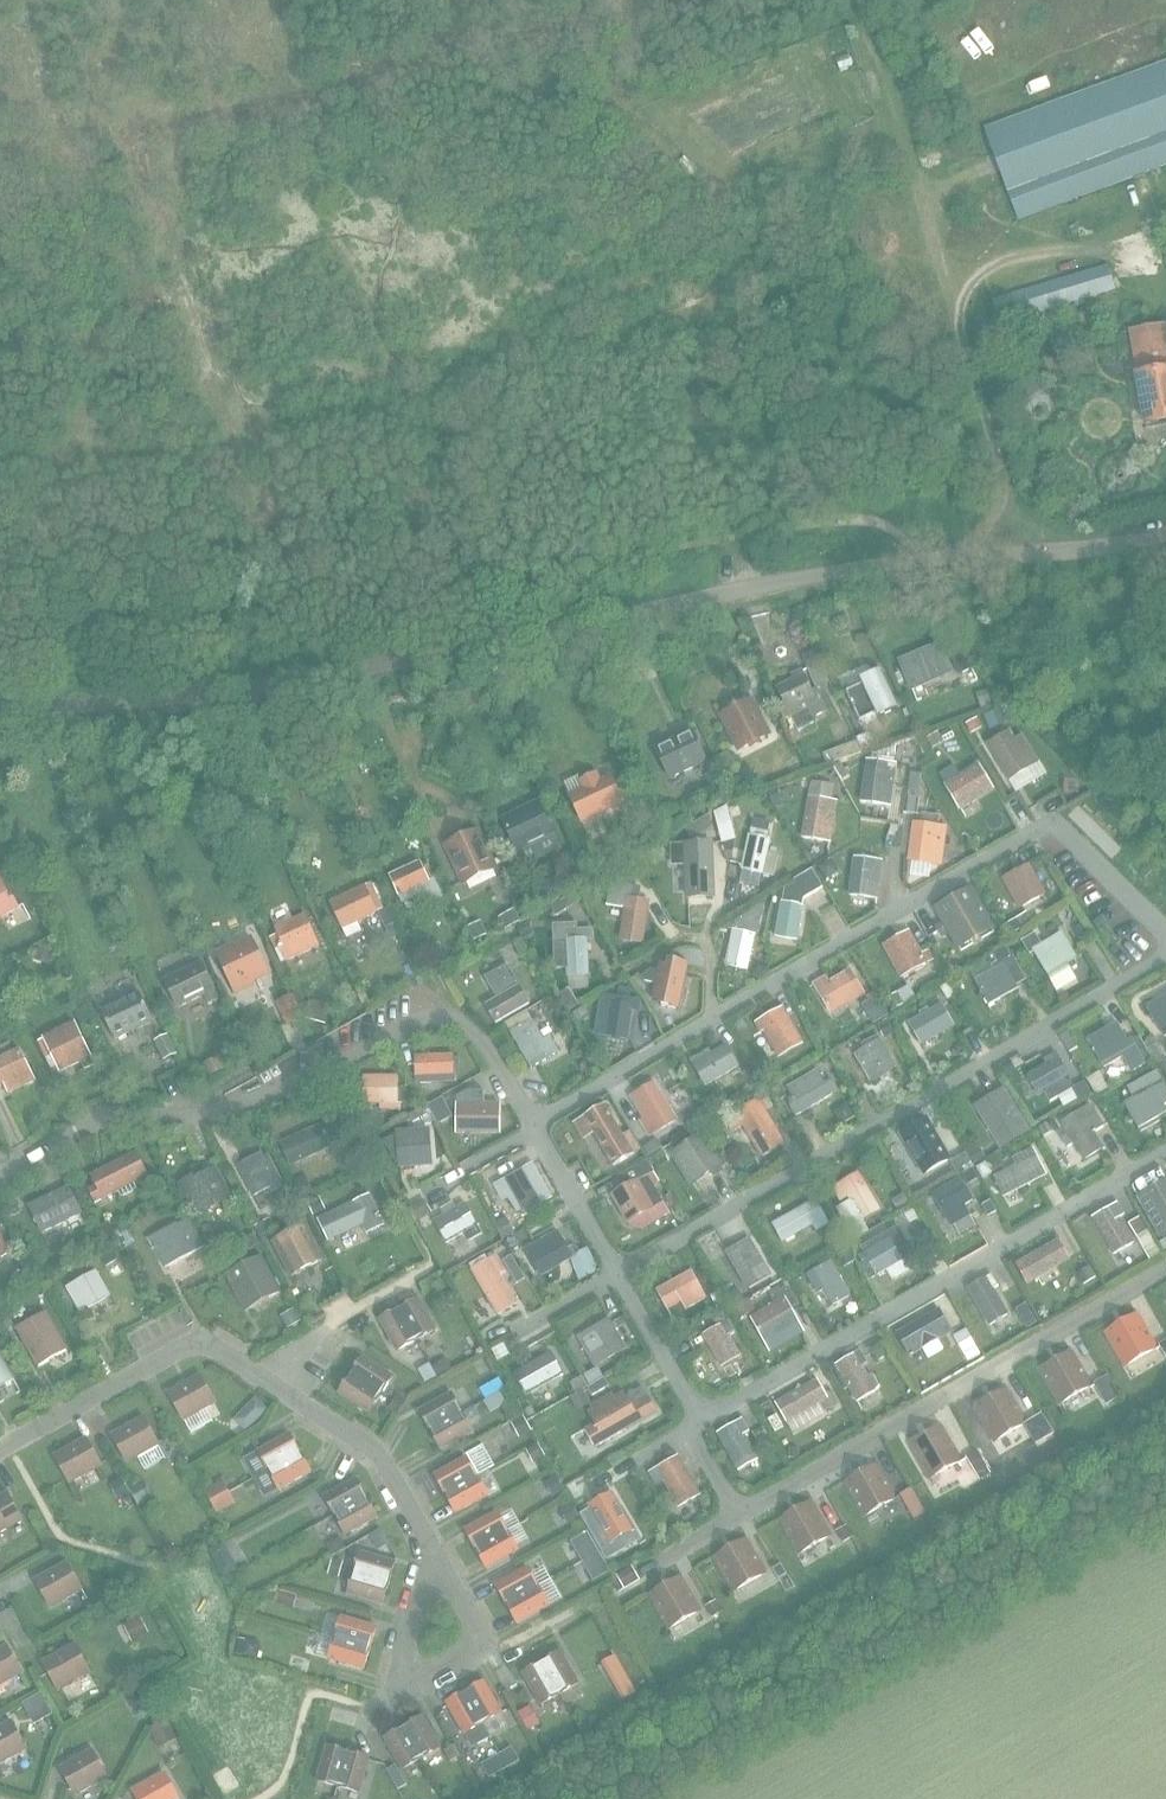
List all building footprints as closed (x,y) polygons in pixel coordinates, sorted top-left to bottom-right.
[(987,129),(1021,217),(1165,163),(1165,61),(987,129)] [(1000,319),(1116,284),(1109,264),(994,299),(1000,319)] [(1129,331),(1146,424),(1165,420),(1165,324),(1129,331)] [(940,676),(952,671),(940,644),(928,649),(929,651),(902,662),(911,685),(938,673),(940,676)] [(803,662),(816,689),(830,682),(818,656),(803,662)] [(875,677),(846,691),(853,701),(852,701),(855,705),(855,704),(860,720),(876,712),(878,717),(899,707),(880,669),(873,672),(875,677)] [(811,691),(804,676),(779,688),(792,715),(808,707),(813,717),(826,711),(816,689),(811,691)] [(721,715),(738,748),(768,733),(752,699),(721,715)] [(690,731),(655,748),(669,778),(706,760),(691,730),(690,731)] [(1008,779),(1032,765),(1016,738),(1014,739),(1009,731),(987,744),(1008,779)] [(867,760),(862,800),(889,804),(894,763),(892,763),(894,745),(872,752),(871,760),(867,760)] [(960,808),(992,788),(978,764),(959,775),(953,765),(940,773),(946,783),(945,784),(960,808)] [(714,771),(705,774),(710,788),(719,784),(714,771)] [(583,788),(570,795),(582,820),(621,802),(609,776),(599,781),(596,774),(580,782),(583,788)] [(812,782),(803,836),(829,841),(836,801),(830,800),(832,786),(812,782)] [(539,803),(502,821),(511,839),(516,851),(553,833),(539,803)] [(742,868),(761,872),(769,839),(766,838),(767,831),(762,830),(764,821),(752,818),(742,868)] [(940,826),(914,822),(909,860),(935,863),(940,826)] [(495,866),(478,831),(446,846),(462,881),(495,866)] [(709,841),(672,844),(673,859),(688,858),(691,893),(713,891),(709,841)] [(876,897),(881,860),(854,857),(850,894),(876,897)] [(425,905),(443,896),(428,866),(422,868),(419,862),(390,875),(400,895),(416,887),(425,905)] [(1023,905),(1045,892),(1029,862),(1004,876),(1010,888),(1013,887),(1023,905)] [(803,898),(823,887),(812,868),(786,882),(794,895),(783,893),(776,935),(796,938),(803,898)] [(19,906),(13,893),(10,894),(0,875),(0,916),(19,906)] [(626,905),(621,938),(641,941),(647,900),(638,898),(640,887),(611,883),(608,902),(626,905)] [(357,920),(377,911),(365,885),(330,902),(347,937),(361,930),(357,920)] [(949,929),(953,936),(986,917),(969,889),(937,908),(945,922),(936,927),(941,934),(949,929)] [(746,968),(755,927),(758,928),(762,909),(756,903),(736,917),(726,963),(746,968)] [(286,960),(319,944),(304,914),(275,928),(278,934),(270,937),(275,949),(280,947),(286,960)] [(554,941),(566,940),(567,973),(587,972),(585,929),(576,930),(576,923),(553,924),(554,941)] [(926,962),(934,958),(928,949),(921,953),(908,930),(885,944),(903,976),(926,963),(926,962)] [(1048,973),(1051,977),(1070,966),(1067,962),(1076,957),(1062,933),(1034,949),(1048,973)] [(238,989),(252,983),(251,981),(267,973),(259,956),(261,955),(253,938),(238,945),(239,947),(220,956),(227,971),(229,970),(238,989)] [(470,1003),(511,979),(494,950),(453,974),(470,1003)] [(679,1008),(688,963),(667,958),(666,965),(660,964),(658,970),(651,969),(640,977),(642,979),(656,982),(652,999),(659,1000),(658,1003),(679,1008)] [(203,994),(208,1003),(219,998),(201,962),(190,967),(164,979),(177,1006),(203,994)] [(989,1003),(1018,987),(1004,963),(976,979),(989,1003)] [(850,969),(846,972),(830,981),(826,975),(815,982),(831,1009),(863,990),(850,969)] [(114,1038),(152,1020),(139,992),(136,993),(100,1010),(114,1038)] [(306,1017),(294,992),(277,1001),(288,1025),(306,1017)] [(600,1033),(606,1034),(625,1037),(631,1004),(637,1005),(638,998),(606,993),(600,1033)] [(1165,1025),(1165,994),(1147,1005),(1160,1029),(1165,1025)] [(953,1024),(941,1004),(929,1011),(927,1007),(919,1011),(921,1015),(909,1022),(921,1043),(953,1024)] [(756,1023),(761,1032),(764,1030),(778,1055),(801,1041),(782,1008),(756,1023)] [(543,1040),(531,1019),(527,1011),(505,1023),(531,1067),(558,1051),(550,1036),(543,1040)] [(1128,1041),(1117,1022),(1089,1038),(1096,1051),(1097,1050),(1105,1065),(1124,1054),(1131,1067),(1144,1060),(1132,1038),(1128,1041)] [(90,1055),(75,1023),(38,1041),(46,1058),(52,1055),(59,1070),(80,1060),(84,1069),(94,1064),(90,1055)] [(167,1035),(154,1041),(163,1060),(176,1054),(167,1035)] [(855,1054),(870,1080),(896,1065),(881,1039),(880,1039),(878,1035),(862,1044),(864,1048),(855,1054)] [(703,1052),(691,1060),(705,1084),(738,1065),(726,1045),(706,1056),(703,1052)] [(4,1080),(9,1091),(34,1079),(19,1049),(0,1058),(0,1082),(4,1080)] [(1027,1075),(1037,1093),(1069,1075),(1055,1051),(1044,1058),(1047,1064),(1027,1075)] [(453,1053),(414,1055),(415,1082),(454,1081),(453,1053)] [(801,1111),(831,1094),(817,1069),(787,1086),(801,1111)] [(397,1102),(397,1075),(363,1075),(364,1103),(380,1103),(380,1108),(400,1108),(400,1102),(397,1102)] [(640,1120),(650,1135),(675,1119),(655,1086),(638,1097),(648,1115),(640,1120)] [(1141,1130),(1160,1119),(1158,1115),(1165,1111),(1165,1110),(1153,1086),(1125,1102),(1138,1126),(1139,1126),(1141,1130)] [(468,1088),(457,1095),(457,1103),(457,1130),(492,1130),(493,1104),(483,1104),(483,1089),(468,1088)] [(1018,1112),(1003,1088),(975,1105),(996,1139),(1011,1129),(1005,1120),(1018,1112)] [(743,1124),(762,1156),(783,1143),(757,1099),(736,1112),(737,1114),(727,1120),(733,1130),(743,1124)] [(1079,1111),(1062,1122),(1083,1158),(1101,1147),(1092,1132),(1103,1126),(1090,1104),(1079,1110),(1079,1111)] [(584,1117),(613,1165),(633,1153),(604,1105),(584,1117)] [(342,1141),(331,1118),(280,1142),(291,1164),(342,1141)] [(926,1118),(900,1133),(923,1173),(949,1158),(926,1118)] [(410,1164),(431,1162),(428,1130),(397,1132),(400,1165),(410,1164)] [(692,1183),(721,1164),(702,1135),(673,1153),(692,1183)] [(1016,1165),(993,1176),(1002,1194),(1045,1172),(1033,1147),(1012,1158),(1016,1165)] [(133,1182),(148,1175),(136,1151),(90,1175),(95,1185),(87,1189),(94,1202),(117,1190),(120,1197),(137,1188),(133,1182)] [(237,1165),(253,1194),(281,1180),(268,1155),(263,1158),(261,1152),(237,1165)] [(966,1153),(952,1162),(957,1171),(971,1162),(966,1153)] [(622,1189),(613,1194),(628,1221),(663,1201),(648,1175),(653,1171),(646,1159),(615,1176),(622,1189)] [(215,1169),(200,1177),(205,1185),(192,1192),(203,1210),(228,1196),(215,1174),(217,1173),(215,1169)] [(521,1169),(494,1184),(501,1195),(506,1192),(516,1210),(538,1198),(521,1169)] [(858,1173),(833,1188),(840,1200),(848,1195),(851,1199),(836,1207),(846,1223),(860,1215),(876,1206),(858,1173)] [(959,1177),(934,1192),(953,1224),(970,1214),(961,1199),(969,1194),(959,1177)] [(1165,1231),(1165,1182),(1141,1197),(1162,1234),(1165,1231)] [(70,1186),(31,1206),(44,1232),(83,1213),(70,1186)] [(383,1224),(368,1194),(353,1201),(318,1218),(328,1239),(363,1223),(367,1232),(383,1224)] [(816,1229),(828,1222),(815,1199),(772,1223),(782,1240),(812,1223),(816,1229)] [(464,1202),(434,1220),(446,1241),(468,1229),(472,1237),(481,1232),(464,1202)] [(1123,1214),(1116,1203),(1093,1216),(1114,1253),(1132,1242),(1117,1217),(1123,1214)] [(149,1238),(165,1266),(203,1245),(188,1218),(176,1225),(175,1224),(149,1238)] [(864,1252),(859,1255),(871,1276),(902,1259),(895,1248),(907,1241),(901,1231),(898,1225),(861,1247),(864,1252)] [(301,1228),(271,1245),(289,1278),(319,1262),(301,1228)] [(572,1256),(557,1230),(526,1248),(541,1274),(572,1256)] [(22,1244),(17,1236),(4,1244),(0,1237),(0,1256),(22,1244)] [(726,1250),(748,1288),(770,1275),(748,1237),(726,1250)] [(1069,1257),(1058,1240),(1017,1264),(1027,1281),(1069,1257)] [(499,1274),(503,1271),(494,1256),(488,1259),(485,1254),(469,1264),(498,1313),(515,1302),(499,1274)] [(259,1256),(229,1271),(245,1300),(265,1289),(269,1296),(278,1292),(259,1256)] [(819,1279),(833,1303),(849,1294),(830,1261),(808,1274),(813,1283),(819,1279)] [(109,1295),(95,1270),(67,1286),(81,1311),(109,1295)] [(680,1299),(685,1308),(706,1297),(701,1288),(708,1284),(701,1271),(694,1275),(692,1271),(657,1290),(666,1307),(680,1299)] [(992,1288),(998,1285),(991,1273),(968,1287),(989,1323),(1007,1313),(992,1288)] [(416,1340),(435,1329),(417,1297),(398,1308),(416,1340)] [(765,1341),(798,1322),(784,1298),(751,1317),(765,1341)] [(416,1340),(398,1308),(379,1319),(397,1351),(416,1340)] [(951,1331),(938,1309),(901,1330),(914,1352),(951,1331)] [(44,1312),(17,1327),(38,1365),(66,1349),(44,1312)] [(717,1326),(703,1334),(721,1365),(739,1355),(728,1335),(734,1332),(727,1320),(727,1321),(722,1313),(712,1319),(717,1326)] [(1125,1365),(1156,1347),(1136,1313),(1105,1331),(1125,1365)] [(608,1318),(578,1336),(595,1365),(625,1348),(608,1318)] [(873,1372),(866,1374),(861,1365),(867,1362),(860,1349),(835,1363),(857,1401),(876,1390),(875,1390),(880,1385),(873,1372)] [(1060,1402),(1091,1384),(1071,1350),(1040,1368),(1060,1402)] [(562,1372),(550,1352),(514,1372),(526,1393),(562,1372)] [(363,1355),(350,1374),(381,1394),(393,1376),(363,1355)] [(183,1420),(215,1402),(199,1374),(168,1392),(183,1420)] [(381,1394),(350,1374),(338,1392),(368,1412),(381,1394)] [(776,1402),(786,1420),(818,1401),(823,1410),(838,1401),(831,1389),(825,1393),(816,1379),(776,1402)] [(590,1412),(596,1423),(586,1429),(595,1446),(625,1429),(625,1428),(655,1410),(643,1388),(626,1397),(624,1393),(615,1398),(612,1393),(590,1405),(593,1410),(590,1412)] [(994,1440),(1026,1422),(1006,1388),(975,1406),(994,1440)] [(451,1393),(431,1403),(419,1410),(430,1429),(462,1412),(451,1393)] [(430,1429),(431,1432),(441,1449),(472,1431),(462,1412),(430,1429)] [(127,1462),(159,1444),(143,1416),(111,1434),(127,1462)] [(748,1430),(741,1419),(718,1432),(738,1468),(756,1458),(742,1433),(748,1430)] [(929,1477),(960,1459),(941,1425),(909,1443),(929,1477)] [(268,1470),(300,1452),(289,1433),(257,1450),(268,1470)] [(69,1483),(101,1465),(86,1437),(54,1455),(69,1483)] [(991,1472),(977,1448),(965,1455),(979,1479),(991,1472)] [(300,1452),(268,1470),(278,1489),(310,1471),(300,1452)] [(445,1493),(476,1475),(466,1456),(434,1474),(445,1493)] [(698,1494),(677,1456),(649,1472),(656,1485),(665,1480),(679,1505),(698,1494)] [(864,1515),(895,1497),(875,1463),(844,1481),(864,1515)] [(476,1475),(445,1493),(455,1512),(487,1494),(476,1475)] [(334,1515),(366,1497),(356,1478),(324,1496),(334,1515)] [(216,1512),(234,1502),(223,1481),(205,1491),(216,1512)] [(927,1514),(911,1487),(899,1494),(915,1521),(927,1514)] [(22,1520),(7,1492),(0,1495),(0,1532),(22,1520)] [(591,1505),(599,1520),(593,1524),(598,1534),(605,1530),(610,1539),(630,1527),(611,1493),(591,1505)] [(366,1497),(334,1515),(345,1534),(377,1516),(366,1497)] [(798,1552),(830,1534),(810,1500),(779,1518),(798,1552)] [(475,1548),(507,1530),(496,1511),(464,1529),(475,1548)] [(507,1530),(475,1548),(486,1567),(518,1549),(507,1530)] [(733,1590),(764,1572),(745,1538),(714,1556),(733,1590)] [(360,1551),(353,1572),(388,1582),(394,1561),(360,1551)] [(50,1607),(82,1589),(67,1561),(35,1579),(50,1607)] [(616,1574),(624,1588),(639,1579),(631,1565),(616,1574)] [(506,1603),(538,1585),(527,1566),(495,1584),(506,1603)] [(388,1582),(353,1572),(347,1594),(382,1603),(388,1582)] [(668,1627),(699,1610),(679,1575),(648,1593),(668,1627)] [(538,1585),(506,1603),(517,1622),(549,1604),(538,1585)] [(341,1616),(335,1637),(370,1647),(376,1626),(341,1616)] [(370,1647),(335,1637),(329,1658),(364,1669),(370,1647)] [(58,1689),(90,1672),(74,1643),(42,1661),(58,1689)] [(22,1672),(6,1644),(0,1647),(0,1684),(22,1672)] [(541,1662),(559,1693),(578,1682),(560,1651),(541,1662)] [(559,1693),(541,1662),(522,1672),(540,1704),(559,1693)] [(465,1691),(483,1723),(502,1712),(484,1681),(465,1691)] [(483,1723),(465,1691),(446,1702),(464,1734),(483,1723)] [(440,1747),(431,1732),(422,1716),(403,1726),(421,1758),(440,1747)] [(27,1748),(11,1720),(0,1726),(0,1763),(27,1748)] [(421,1758),(403,1726),(384,1737),(402,1769),(421,1758)] [(316,1780),(338,1786),(348,1751),(326,1745),(316,1780)] [(75,1795),(107,1777),(91,1749),(59,1767),(75,1795)] [(348,1751),(338,1786),(359,1792),(369,1757),(348,1751)] [(164,1772),(132,1790),(137,1798),(179,1798),(164,1772)]
